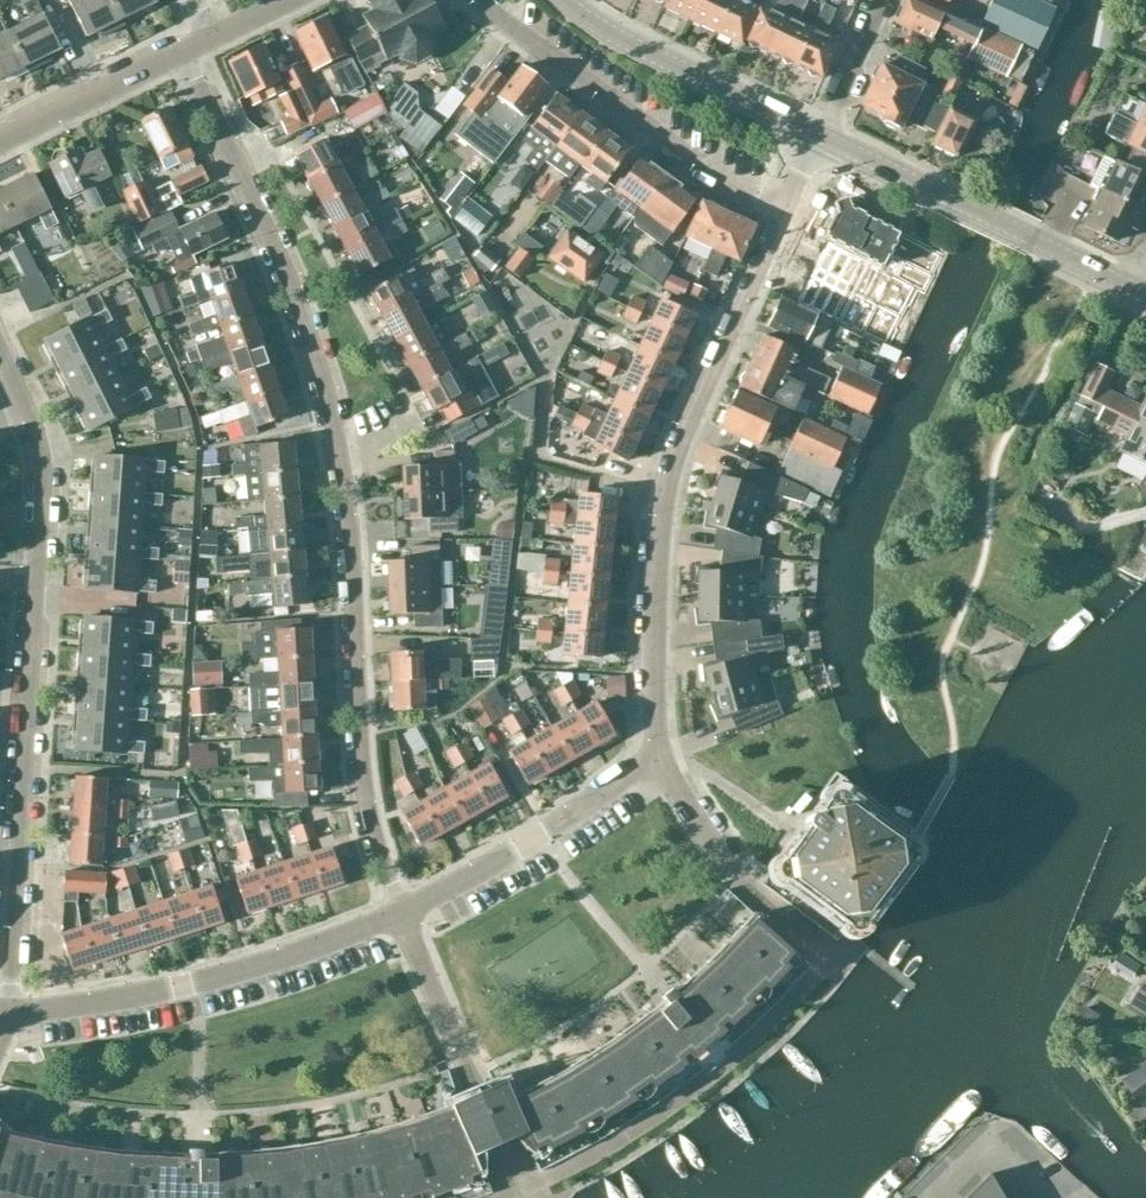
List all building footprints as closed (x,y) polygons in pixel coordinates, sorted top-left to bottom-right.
[(33,21),(10,32),(26,67),(62,50),(45,15),(44,16),(36,0),(25,6),(33,21)] [(121,21),(111,0),(69,0),(70,2),(86,37),(121,21)] [(121,21),(156,4),(154,0),(111,0),(121,21)] [(449,11),(443,0),(374,0),(373,6),(376,12),(363,18),(368,28),(346,40),(359,63),(372,56),(377,65),(398,54),(401,60),(416,64),(429,57),(433,43),(430,37),(444,29),(438,17),(449,11)] [(667,4),(665,9),(691,21),(700,0),(669,0),(667,4)] [(691,21),(716,33),(732,0),(700,0),(691,21)] [(744,0),(732,0),(716,33),(743,46),(744,42),(759,7),(763,0),(750,0),(749,2),(744,0)] [(759,7),(744,42),(770,54),(788,16),(796,0),(779,0),(775,10),(763,4),(761,8),(759,7)] [(788,16),(770,54),(795,66),(813,28),(798,20),(807,0),(796,0),(788,16)] [(1036,52),(972,24),(944,12),(917,0),(908,0),(903,12),(900,10),(896,20),(898,21),(896,25),(932,41),(938,28),(973,44),(966,59),(1020,83),(1010,104),(1018,108),(1027,87),(1021,85),(1036,52)] [(1031,0),(995,0),(984,24),(1040,50),(1057,12),(1031,0)] [(824,5),(813,28),(795,66),(821,78),(839,40),(824,33),(835,10),(824,5)] [(298,32),(295,33),(314,71),(327,65),(343,97),(364,87),(361,80),(349,56),(345,58),(326,18),(313,25),(312,22),(296,29),(298,32)] [(26,67),(10,32),(0,37),(0,80),(26,67)] [(247,98),(280,82),(263,46),(231,62),(247,98)] [(865,101),(861,108),(868,111),(867,114),(878,119),(879,116),(885,119),(883,122),(887,124),(889,127),(895,130),(898,129),(900,126),(904,128),(906,123),(917,128),(924,113),(913,108),(925,83),(920,81),(924,72),(897,59),(891,72),(881,68),(877,69),(872,78),(873,82),(869,91),(867,89),(862,100),(865,101)] [(317,107),(297,64),(284,70),(311,126),(337,113),(331,100),(317,107)] [(456,136),(484,157),(494,165),(527,120),(523,117),(546,86),(522,67),(509,84),(491,69),(463,106),(473,113),(456,136)] [(948,77),(941,91),(954,98),(962,84),(948,77)] [(309,126),(293,91),(279,97),(289,118),(280,122),(287,136),(309,126)] [(346,110),(344,111),(353,128),(386,111),(377,94),(372,97),(346,110)] [(1124,95),(1105,135),(1134,149),(1125,167),(1145,176),(1145,106),(1124,95)] [(556,97),(523,143),(533,150),(524,162),(537,172),(546,160),(547,161),(581,115),(570,107),(570,106),(569,102),(566,99),(563,98),(559,97),(557,98),(556,97)] [(141,122),(160,160),(166,171),(193,158),(169,108),(141,122)] [(958,157),(975,122),(950,110),(933,145),(958,157)] [(581,115),(547,161),(560,170),(561,169),(572,177),(580,166),(581,167),(606,133),(594,125),(595,124),(593,120),(591,117),(587,115),(583,115),(582,116),(581,115)] [(606,133),(581,167),(606,185),(631,151),(619,143),(619,141),(618,138),(615,135),(611,133),(608,133),(606,134),(606,133)] [(308,181),(338,165),(365,151),(357,137),(348,142),(349,143),(331,152),(325,140),(295,157),(308,181)] [(53,163),(54,165),(51,166),(67,197),(81,190),(91,210),(119,197),(97,154),(83,161),(79,153),(68,158),(67,156),(64,153),(59,153),(55,154),(53,158),(53,163)] [(1104,193),(1143,213),(1145,207),(1145,179),(1102,158),(1089,186),(1104,193)] [(627,182),(623,179),(600,212),(607,217),(615,206),(633,218),(634,223),(666,178),(657,171),(658,169),(652,165),(650,166),(642,160),(627,182)] [(345,178),(338,165),(308,181),(321,205),(350,189),(376,175),(370,166),(356,174),(355,173),(345,178)] [(507,165),(482,186),(494,199),(518,177),(507,165)] [(555,193),(564,172),(550,166),(541,187),(555,193)] [(144,182),(122,192),(138,225),(159,214),(160,216),(170,211),(183,205),(178,196),(208,181),(201,167),(184,176),(150,193),(144,182)] [(0,192),(0,195),(15,226),(38,214),(46,230),(57,224),(50,209),(34,175),(0,192)] [(506,241),(537,181),(524,175),(504,212),(498,209),(487,231),(506,241)] [(686,192),(666,178),(634,223),(635,227),(655,241),(653,242),(664,249),(699,201),(694,197),(694,195),(689,191),(686,192)] [(334,228),(377,205),(388,199),(383,189),(358,203),(350,189),(321,205),(334,228)] [(1136,229),(1143,213),(1104,193),(1087,228),(1116,241),(1125,224),(1136,229)] [(0,195),(0,233),(15,226),(0,195)] [(565,214),(581,226),(594,207),(578,195),(565,214)] [(455,220),(456,219),(477,236),(493,216),(470,199),(455,220)] [(823,240),(880,268),(901,235),(851,211),(849,202),(834,207),(837,214),(824,239),(823,240)] [(702,205),(686,240),(711,251),(712,252),(728,217),(716,212),(716,207),(708,204),(704,206),(702,205)] [(377,205),(334,228),(347,252),(376,236),(386,231),(385,229),(400,221),(411,215),(406,206),(397,212),(395,210),(383,216),(377,205)] [(138,227),(133,229),(143,250),(150,246),(154,254),(170,246),(178,263),(170,267),(174,275),(196,264),(192,256),(227,240),(214,214),(180,231),(170,211),(160,216),(138,227)] [(711,251),(701,271),(715,278),(725,258),(738,264),(755,229),(751,228),(750,223),(743,220),(739,222),(728,217),(712,252),(711,251)] [(406,232),(400,221),(385,229),(386,231),(391,240),(406,232)] [(614,253),(599,243),(593,251),(567,232),(549,258),(583,283),(601,259),(607,263),(614,253)] [(901,235),(880,268),(927,292),(943,256),(903,234),(901,235)] [(390,260),(376,236),(347,252),(360,276),(390,260)] [(880,268),(823,240),(824,239),(823,239),(791,301),(866,337),(865,339),(886,348),(887,346),(899,351),(926,292),(880,268)] [(500,261),(482,246),(473,257),(491,272),(500,261)] [(649,246),(634,268),(659,286),(665,279),(672,263),(649,246)] [(521,249),(506,268),(520,279),(534,258),(521,249)] [(15,284),(23,299),(47,286),(40,272),(38,273),(33,261),(20,267),(25,279),(15,284)] [(196,295),(180,300),(184,311),(211,301),(243,289),(239,279),(243,275),(239,265),(234,265),(234,264),(190,279),(196,295)] [(368,294),(381,318),(440,286),(449,281),(442,268),(419,280),(413,270),(405,274),(402,268),(388,276),(391,282),(368,294)] [(474,268),(463,274),(471,289),(482,284),(474,268)] [(669,274),(662,289),(682,298),(689,284),(669,274)] [(171,313),(159,283),(142,290),(153,320),(161,317),(171,313)] [(54,301),(47,286),(23,299),(30,313),(54,301)] [(394,342),(424,326),(417,314),(446,298),(440,286),(411,302),(381,318),(394,342)] [(216,316),(189,326),(193,336),(252,315),(248,304),(251,301),(248,292),(243,291),(243,289),(211,301),(216,316)] [(632,298),(627,308),(640,314),(645,303),(632,298)] [(820,349),(833,322),(781,298),(767,328),(803,344),(804,342),(820,349)] [(662,300),(653,319),(685,334),(694,315),(662,300)] [(627,308),(623,318),(636,324),(640,314),(627,308)] [(44,346),(56,372),(105,348),(95,328),(100,325),(101,327),(113,321),(108,310),(90,319),(91,319),(46,341),(48,344),(44,346)] [(201,361),(261,341),(257,329),(259,326),(256,317),(252,316),(252,315),(220,327),(224,338),(212,342),(214,346),(198,351),(201,361)] [(407,366),(453,341),(440,318),(424,326),(394,342),(407,366)] [(653,319),(640,347),(672,362),(685,334),(653,319)] [(465,334),(472,345),(487,336),(480,325),(465,334)] [(420,390),(449,373),(443,361),(470,346),(463,335),(453,341),(407,366),(420,390)] [(762,338),(751,364),(825,397),(831,382),(806,371),(805,373),(792,368),(798,354),(762,338)] [(122,340),(105,348),(56,372),(71,402),(119,378),(109,357),(115,354),(116,356),(127,350),(122,340)] [(233,364),(237,377),(270,366),(269,365),(272,363),(269,354),(265,353),(261,341),(201,361),(205,373),(233,364)] [(619,358),(615,368),(628,374),(660,389),(672,362),(640,347),(628,341),(619,358)] [(607,351),(602,362),(615,368),(619,358),(607,351)] [(858,363),(837,353),(832,362),(854,373),(858,363)] [(449,373),(420,390),(433,414),(442,409),(449,423),(481,406),(473,391),(479,388),(472,375),(490,365),(484,354),(449,373)] [(602,362),(597,372),(610,378),(615,368),(602,362)] [(825,397),(751,364),(739,389),(775,405),(782,390),(787,392),(786,394),(819,409),(825,397)] [(1145,428),(1145,400),(1143,407),(1106,390),(1113,374),(1104,369),(1096,365),(1081,397),(1088,400),(1102,407),(1145,428)] [(270,366),(210,387),(214,397),(230,391),(231,394),(242,390),(246,403),(278,392),(278,391),(281,388),(278,379),(274,378),(270,366)] [(871,380),(854,373),(842,367),(828,398),(867,416),(881,385),(871,380)] [(628,374),(615,401),(647,416),(660,389),(628,374)] [(119,378),(71,402),(84,429),(89,427),(90,430),(134,408),(151,399),(146,388),(134,394),(135,396),(130,399),(119,378)] [(771,419),(785,426),(791,414),(738,390),(720,429),(759,447),(771,419)] [(288,418),(278,392),(246,403),(202,418),(206,428),(223,422),(246,414),(247,417),(237,421),(243,438),(254,434),(252,430),(288,418)] [(155,398),(156,414),(180,414),(179,397),(155,398)] [(594,411),(589,422),(634,443),(647,416),(615,401),(608,416),(595,409),(594,411)] [(1084,436),(1094,413),(1084,408),(1074,404),(1063,427),(1072,431),(1084,436)] [(559,406),(554,417),(572,426),(576,417),(576,416),(577,414),(559,406)] [(577,414),(576,416),(589,422),(594,411),(581,406),(581,407),(577,414)] [(1102,407),(1097,418),(1117,428),(1116,430),(1129,436),(1121,452),(1123,453),(1116,467),(1143,479),(1145,472),(1145,428),(1102,407)] [(862,446),(791,414),(785,426),(780,437),(793,443),(790,450),(777,474),(836,501),(862,446)] [(576,417),(572,426),(584,432),(589,422),(576,416),(576,417)] [(488,427),(483,417),(470,424),(469,421),(444,433),(451,447),(475,433),(488,427)] [(584,432),(582,436),(596,442),(593,447),(625,462),(634,443),(589,422),(584,432)] [(261,474),(296,471),(293,444),(259,447),(246,448),(248,465),(231,466),(232,477),(245,476),(261,474)] [(402,494),(462,492),(460,464),(455,464),(454,452),(435,453),(436,466),(401,468),(402,494)] [(93,460),(91,489),(144,494),(146,471),(153,472),(152,474),(165,475),(166,463),(147,461),(98,457),(98,460),(93,460)] [(717,491),(714,503),(759,516),(766,492),(803,503),(807,492),(749,464),(741,483),(721,474),(713,489),(717,491)] [(203,467),(202,479),(220,477),(219,469),(215,465),(203,467)] [(296,471),(261,474),(245,476),(247,502),(263,501),(298,498),(296,471)] [(204,505),(220,504),(220,487),(203,487),(204,505)] [(164,496),(144,494),(91,489),(88,523),(142,527),(144,504),(150,504),(150,506),(163,508),(164,496)] [(463,519),(462,492),(402,494),(404,520),(428,518),(429,534),(456,533),(456,519),(463,519)] [(551,503),(550,512),(578,515),(577,523),(613,526),(615,500),(580,496),(579,502),(564,500),(564,504),(551,503)] [(300,525),(298,498),(263,501),(265,517),(237,520),(238,530),(247,529),(300,525)] [(759,516),(714,503),(711,515),(707,513),(704,529),(726,532),(723,553),(758,558),(761,541),(752,539),(759,516)] [(578,515),(550,512),(549,524),(577,527),(574,549),(610,553),(613,526),(577,523),(578,515)] [(85,556),(139,560),(158,562),(159,550),(146,549),(146,551),(140,550),(142,527),(88,523),(85,556)] [(303,552),(300,525),(247,529),(250,556),(268,555),(303,552)] [(215,535),(200,534),(198,558),(215,559),(215,535)] [(386,563),(388,590),(431,588),(441,587),(440,562),(439,547),(410,548),(411,562),(386,563)] [(610,553),(574,549),(571,576),(607,580),(610,553)] [(270,581),(305,579),(303,552),(268,555),(250,556),(225,558),(219,559),(219,560),(215,559),(217,574),(249,571),(250,583),(270,581)] [(526,571),(556,574),(557,563),(544,562),(545,555),(523,553),(523,554),(518,554),(517,571),(526,571)] [(699,586),(698,598),(746,599),(746,576),(760,576),(763,559),(758,558),(723,553),(719,572),(698,569),(695,586),(699,586)] [(139,560),(85,556),(83,586),(87,586),(87,589),(136,593),(155,594),(156,582),(143,581),(143,583),(137,583),(139,560)] [(493,570),(491,586),(506,588),(508,572),(493,570)] [(556,574),(526,571),(525,587),(542,588),(542,586),(555,587),(556,574)] [(607,580),(571,576),(569,603),(604,606),(607,580)] [(270,581),(250,583),(242,584),(227,586),(229,597),(243,595),(243,597),(272,595),(273,609),(307,606),(305,579),(270,581)] [(441,614),(441,587),(431,588),(388,590),(389,616),(413,615),(414,631),(442,629),(441,614)] [(746,599),(698,598),(698,610),(694,611),(696,628),(718,625),(721,644),(757,640),(761,640),(759,623),(745,623),(746,599)] [(569,603),(566,625),(566,629),(601,633),(604,606),(569,603)] [(79,620),(77,650),(131,654),(132,631),(139,631),(139,633),(152,634),(152,622),(133,621),(133,620),(84,617),(84,620),(79,620)] [(470,641),(500,641),(500,638),(499,638),(501,619),(488,617),(487,629),(483,628),(484,635),(471,635),(471,640),(470,639),(470,641)] [(551,623),(538,622),(537,630),(538,630),(537,633),(550,634),(551,623)] [(312,656),(310,629),(256,632),(257,647),(243,648),(244,660),(277,658),(312,656)] [(599,660),(601,633),(566,629),(563,656),(599,660)] [(549,645),(550,634),(537,633),(536,644),(549,645)] [(759,657),(757,640),(721,644),(723,664),(701,667),(703,683),(707,683),(710,695),(756,682),(750,660),(759,657)] [(500,641),(470,641),(470,663),(497,662),(500,641)] [(204,646),(195,645),(193,661),(210,662),(211,653),(204,646)] [(150,655),(131,654),(77,650),(75,683),(129,687),(130,663),(137,664),(136,666),(150,667),(150,655)] [(391,669),(392,683),(448,681),(448,670),(437,670),(437,667),(432,668),(431,652),(391,654),(391,656),(388,656),(388,669),(391,669)] [(313,684),(312,656),(277,658),(278,675),(250,677),(250,688),(279,686),(313,684)] [(608,684),(623,685),(624,663),(608,662),(608,684)] [(223,663),(194,664),(195,686),(224,686),(223,663)] [(563,687),(571,702),(581,697),(572,681),(575,676),(556,674),(563,687)] [(756,683),(756,682),(710,695),(713,706),(710,708),(717,723),(737,715),(745,733),(782,717),(776,702),(769,679),(756,683)] [(436,711),(436,694),(425,695),(425,692),(449,691),(448,681),(392,683),(392,696),(389,696),(390,709),(393,709),(393,712),(423,711),(423,718),(436,718),(436,711)] [(73,716),(127,720),(146,721),(147,709),(134,708),(134,710),(127,710),(129,687),(75,683),(73,716)] [(315,711),(313,684),(279,686),(280,699),(251,701),(252,714),(315,711)] [(469,707),(482,729),(500,719),(492,705),(502,699),(495,687),(482,696),(484,699),(469,707)] [(561,708),(571,702),(563,687),(553,692),(561,708)] [(213,688),(203,689),(190,689),(192,717),(215,715),(213,688)] [(566,705),(591,749),(613,737),(595,706),(578,715),(571,702),(566,705)] [(507,709),(511,716),(512,715),(521,731),(530,725),(521,710),(520,711),(516,704),(507,709)] [(591,749),(566,705),(559,709),(566,722),(552,730),(570,761),(591,749)] [(252,714),(237,715),(238,726),(264,725),(264,728),(281,728),(282,740),(316,738),(315,711),(252,714)] [(512,715),(511,716),(502,721),(511,737),(521,731),(512,715)] [(127,720),(73,716),(71,747),(76,747),(75,750),(125,753),(144,754),(145,742),(132,741),(132,743),(125,743),(127,720)] [(570,761),(552,730),(530,742),(548,773),(570,761)] [(316,738),(282,740),(239,742),(240,756),(268,754),(269,766),(269,768),(318,765),(316,738)] [(465,742),(455,748),(464,764),(471,776),(466,779),(484,810),(506,798),(488,766),(482,770),(474,756),(473,756),(465,742)] [(527,786),(548,773),(530,742),(509,755),(527,786)] [(209,746),(190,747),(191,772),(219,770),(218,753),(210,753),(209,746)] [(464,764),(455,748),(445,754),(454,769),(464,764)] [(318,765),(269,768),(269,766),(248,767),(249,782),(273,781),(274,810),(308,808),(307,793),(319,792),(318,765)] [(414,772),(405,777),(414,792),(423,787),(414,772)] [(414,792),(405,777),(395,782),(404,797),(414,792)] [(74,808),(105,810),(115,810),(129,811),(130,802),(117,801),(117,796),(106,796),(107,780),(76,778),(75,781),(72,781),(71,794),(75,794),(74,808)] [(484,810),(466,779),(445,791),(462,822),(484,810)] [(864,927),(917,854),(904,845),(911,835),(914,832),(911,830),(900,822),(897,820),(886,812),(884,809),(872,802),(870,799),(859,791),(856,789),(845,781),(842,779),(834,791),(831,793),(814,818),(809,819),(806,823),(806,829),(794,844),(791,847),(784,858),(781,861),(777,868),(773,872),(771,874),(767,880),(764,884),(761,888),(764,890),(775,898),(778,900),(816,928),(819,931),(830,939),(833,941),(835,938),(841,929),(864,927)] [(177,798),(178,785),(150,783),(149,796),(177,798)] [(462,822),(445,791),(423,803),(441,835),(462,822)] [(224,801),(238,832),(251,826),(237,795),(224,801)] [(441,835),(423,803),(401,816),(419,847),(441,835)] [(105,810),(74,808),(73,820),(70,820),(69,832),(72,833),(72,837),(103,838),(105,810)] [(129,811),(115,810),(114,820),(128,821),(129,811)] [(177,821),(185,844),(203,837),(196,816),(191,817),(190,816),(177,821)] [(310,823),(302,825),(291,829),(296,845),(306,842),(310,854),(305,856),(317,892),(341,884),(330,850),(325,851),(320,837),(316,838),(310,823)] [(103,838),(72,837),(71,848),(68,848),(67,861),(70,861),(70,866),(101,868),(102,853),(113,853),(113,848),(126,849),(127,840),(103,838)] [(256,840),(255,841),(249,843),(254,859),(262,857),(256,840)] [(254,859),(249,843),(236,847),(242,864),(254,860),(254,859)] [(194,866),(188,849),(167,856),(172,873),(194,866)] [(317,892),(305,856),(282,863),(294,899),(317,892)] [(294,899),(282,863),(255,872),(256,875),(259,874),(270,907),(294,899)] [(140,883),(134,866),(110,874),(116,891),(140,883)] [(105,895),(106,875),(65,872),(63,893),(64,902),(77,903),(78,894),(105,895)] [(246,915),(270,907),(259,874),(256,875),(235,881),(246,915)] [(211,888),(181,898),(192,931),(222,922),(211,888)] [(192,931),(181,898),(151,908),(162,941),(192,931)] [(162,941),(151,908),(121,917),(132,951),(162,941)] [(132,951),(121,917),(91,927),(102,961),(132,951)] [(504,1103),(503,1104),(504,1105),(507,1104),(511,1113),(514,1111),(518,1121),(525,1135),(535,1155),(528,1158),(529,1160),(532,1159),(591,1127),(648,1091),(702,1050),(752,1005),(798,956),(801,954),(800,953),(794,959),(761,929),(748,919),(747,918),(746,919),(744,921),(743,923),(741,924),(740,926),(734,933),(727,940),(721,946),(720,947),(719,948),(718,949),(715,952),(713,954),(710,957),(709,958),(708,959),(707,960),(700,966),(693,973),(686,979),(685,980),(684,981),(683,982),(682,983),(681,984),(680,985),(677,987),(675,989),(673,991),(663,999),(660,1002),(656,1005),(653,1007),(653,1008),(642,1016),(641,1017),(640,1017),(639,1018),(634,1022),(628,1026),(623,1030),(622,1031),(621,1032),(619,1033),(612,1038),(604,1043),(596,1048),(595,1049),(594,1050),(593,1051),(587,1054),(582,1058),(576,1061),(574,1062),(573,1063),(568,1066),(563,1069),(558,1072),(551,1076),(544,1080),(536,1084),(533,1085),(531,1087),(528,1088),(522,1091),(517,1094),(512,1096),(504,1103)] [(102,961),(91,927),(61,937),(72,970),(102,961)] [(1132,1007),(1145,1015),(1145,985),(1132,1007)] [(1124,1080),(1145,1108),(1145,1063),(1124,1080)] [(495,1086),(494,1086),(488,1089),(465,1100),(458,1103),(459,1104),(459,1106),(453,1108),(461,1129),(473,1158),(525,1135),(518,1121),(514,1111),(511,1113),(507,1104),(504,1105),(503,1104),(504,1103),(512,1096),(506,1082),(505,1081),(495,1086)] [(486,1178),(488,1177),(488,1176),(481,1179),(473,1158),(461,1129),(453,1108),(459,1106),(459,1104),(458,1105),(450,1107),(447,1108),(444,1109),(442,1110),(441,1111),(439,1111),(438,1112),(429,1115),(420,1118),(411,1121),(410,1121),(408,1121),(407,1122),(401,1124),(394,1126),(388,1127),(386,1128),(384,1129),(375,1131),(365,1133),(356,1136),(355,1136),(353,1136),(352,1137),(344,1138),(336,1140),(329,1141),(328,1142),(324,1142),(315,1144),(306,1146),(297,1147),(295,1147),(294,1147),(292,1148),(284,1149),(275,1150),(266,1151),(263,1151),(261,1151),(252,1152),(242,1153),(233,1154),(232,1154),(230,1154),(229,1154),(224,1154),(220,1155),(215,1155),(211,1155),(207,1155),(202,1155),(189,1155),(187,1155),(184,1155),(182,1155),(177,1155),(172,1155),(167,1155),(166,1155),(164,1155),(163,1155),(153,1154),(144,1153),(135,1153),(133,1153),(132,1152),(130,1152),(121,1151),(112,1151),(103,1150),(101,1149),(99,1149),(89,1148),(80,1146),(70,1145),(69,1145),(67,1144),(66,1144),(58,1143),(50,1141),(43,1140),(41,1139),(40,1139),(38,1139),(29,1137),(20,1135),(11,1133),(9,1132),(8,1132),(7,1132),(3,1131),(0,1130),(0,1197),(429,1197),(486,1178)] [(965,1197),(1003,1197),(989,1174),(965,1197)]
